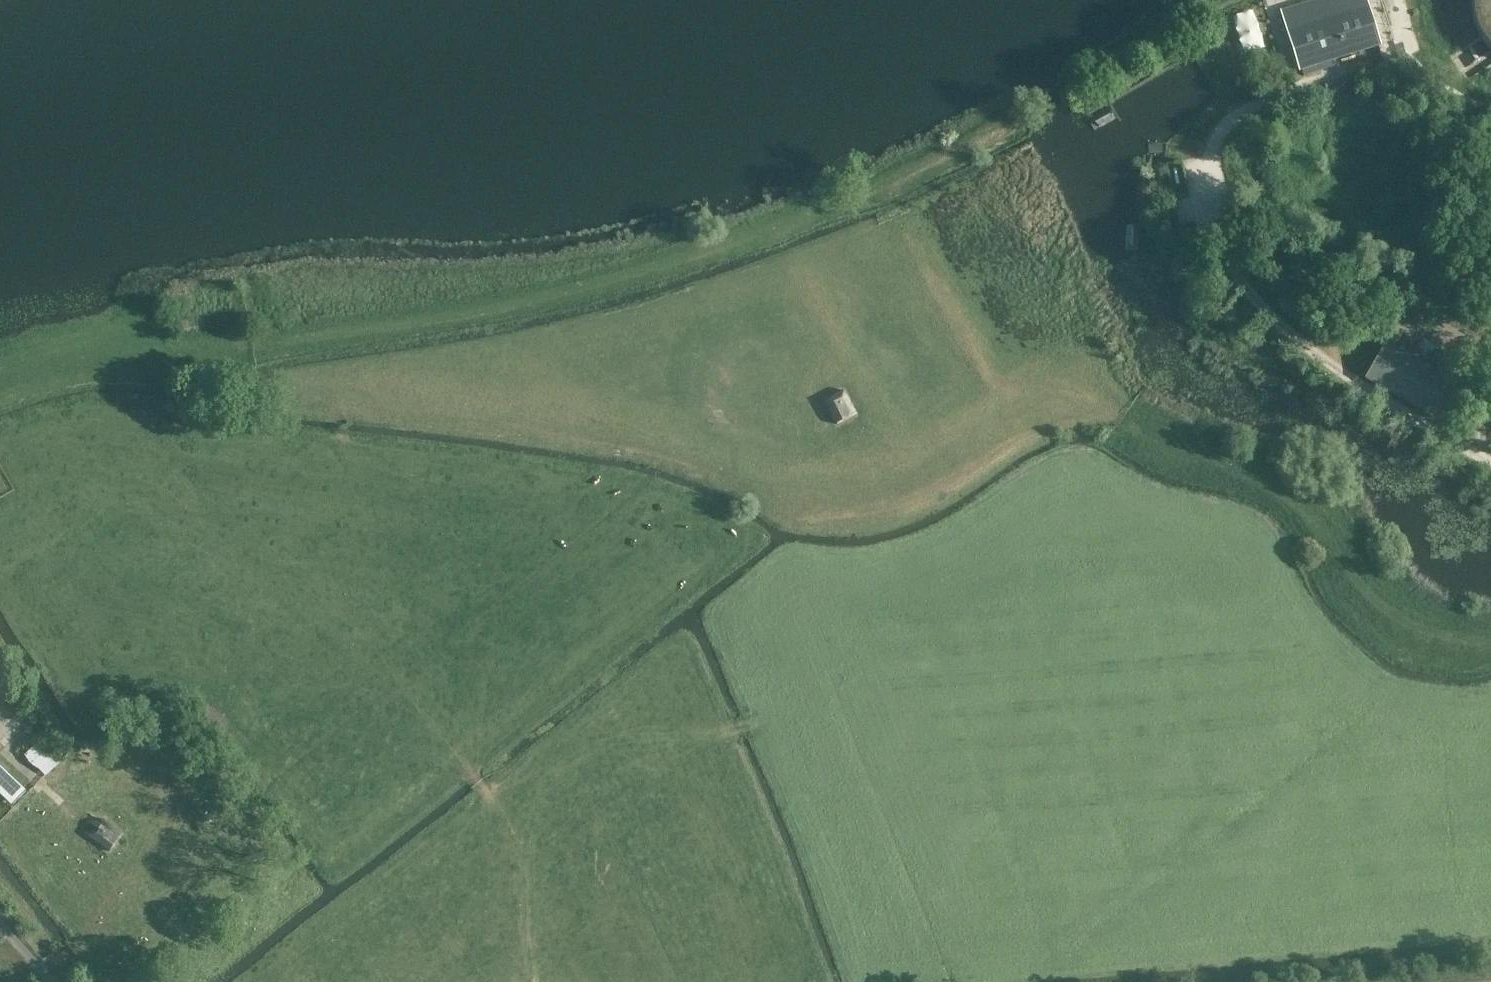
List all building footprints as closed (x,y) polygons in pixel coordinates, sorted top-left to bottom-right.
[(1364,0),(1318,0),(1283,11),(1302,70),(1378,46),(1364,0)] [(1476,3),(1477,13),(1480,24),(1485,34),(1490,42),(1490,0),(1476,0),(1476,3)] [(1386,345),(1366,379),(1436,419),(1456,385),(1452,383),(1386,345)] [(11,807),(25,793),(0,765),(0,795),(11,807)]
